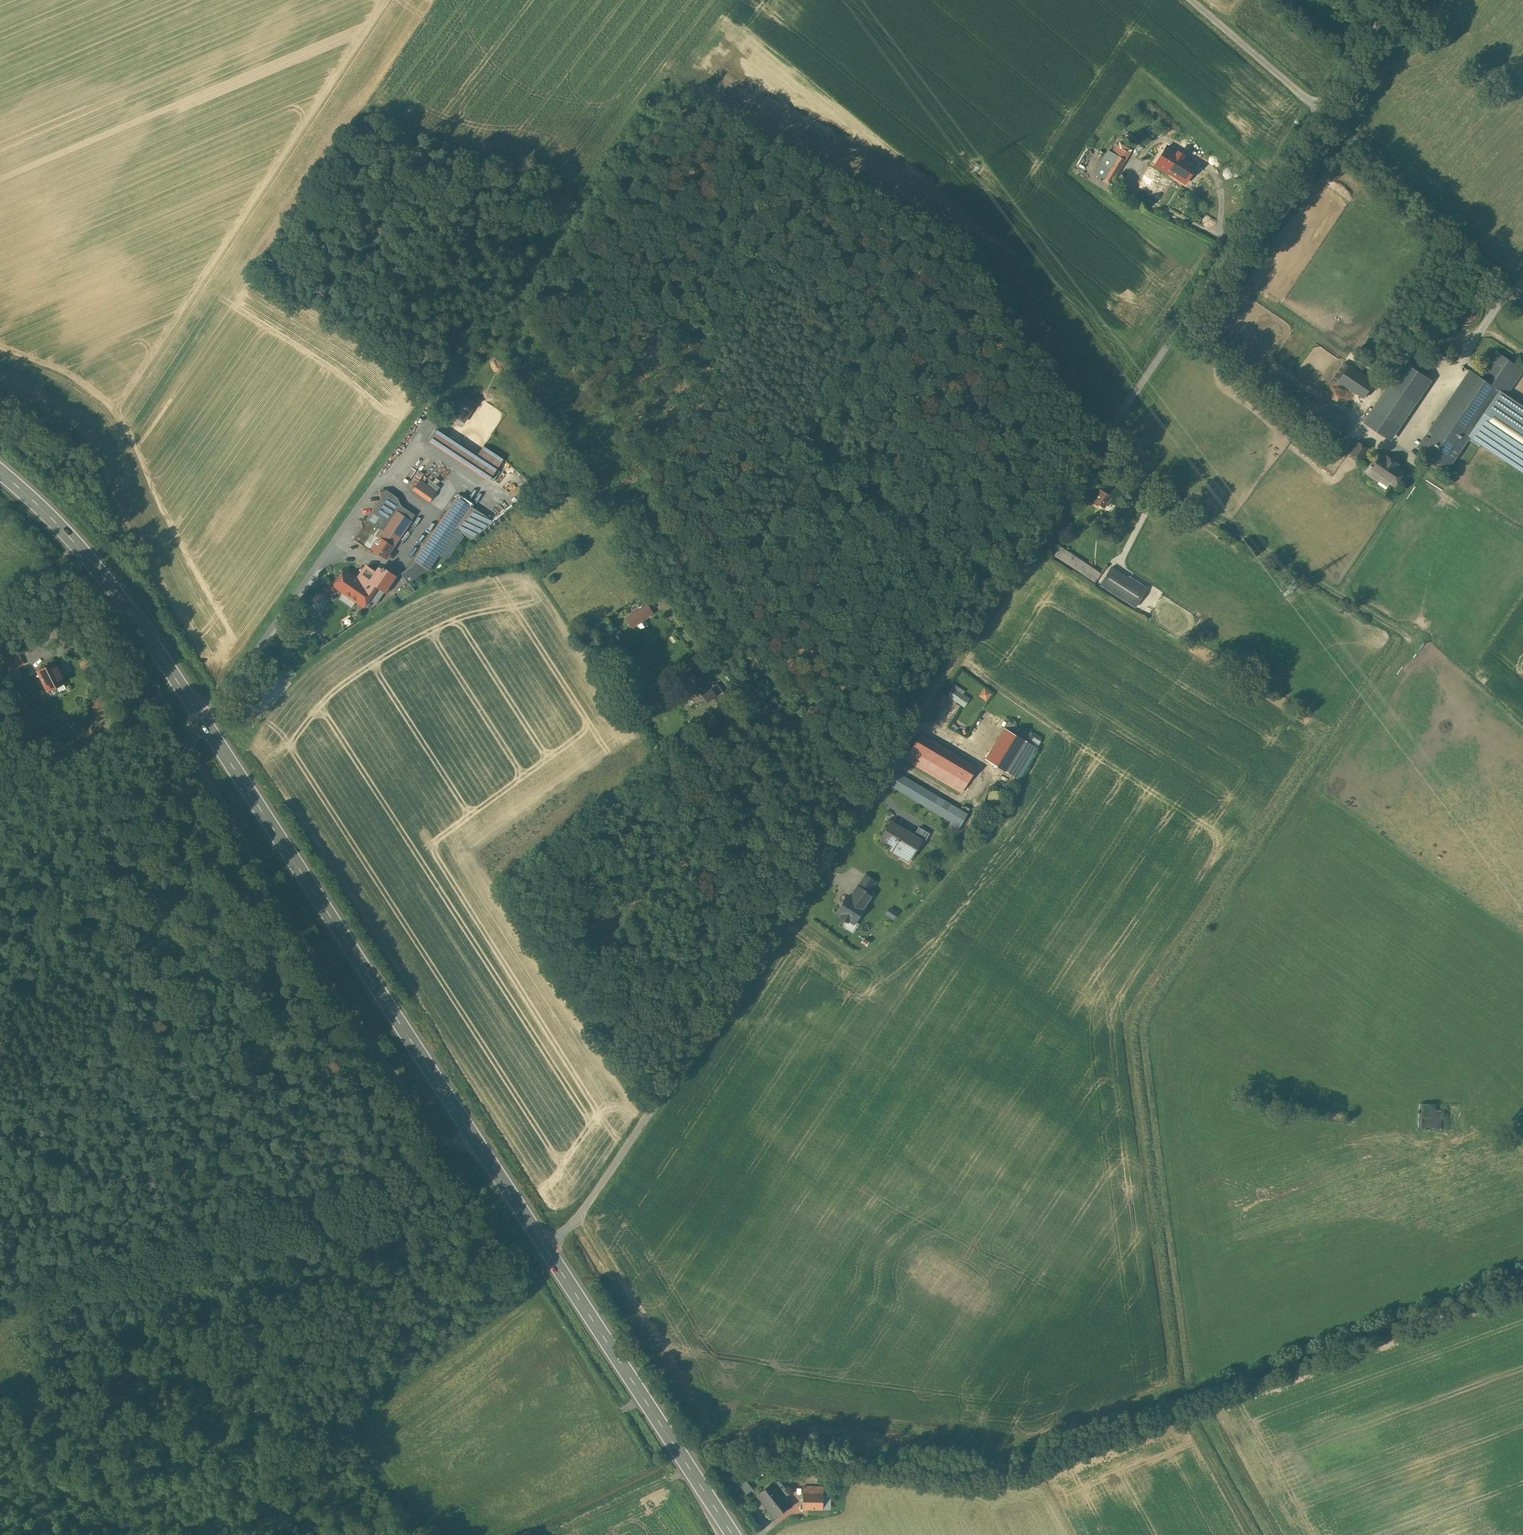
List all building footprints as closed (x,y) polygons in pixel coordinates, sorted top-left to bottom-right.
[(1129,152),(1116,145),(1097,174),(1112,183),(1129,152)] [(1162,167),(1152,161),(1136,186),(1160,200),(1171,181),(1159,174),(1162,167)] [(523,181),(511,198),(517,201),(529,186),(523,181)] [(1517,365),(1498,353),(1481,378),(1475,374),(1425,449),(1449,465),(1467,439),(1499,390),(1506,395),(1522,372),(1516,368),(1517,365)] [(1350,362),(1338,379),(1367,399),(1379,382),(1350,362)] [(1431,380),(1405,362),(1364,422),(1391,440),(1431,380)] [(1467,439),(1479,447),(1481,444),(1482,442),(1522,469),(1522,406),(1499,390),(1467,439)] [(476,455),(436,429),(430,439),(490,479),(503,459),(483,446),(476,455)] [(1371,448),(1360,441),(1352,455),(1362,462),(1371,448)] [(1378,451),(1365,472),(1396,492),(1410,471),(1385,456),(1378,451)] [(436,491),(411,473),(404,483),(430,501),(436,491)] [(1111,496),(1099,488),(1091,500),(1104,508),(1111,496)] [(387,490),(372,512),(389,523),(397,511),(411,520),(415,514),(401,505),(397,496),(387,490)] [(457,496),(414,559),(415,560),(428,569),(429,570),(439,555),(447,560),(464,535),(456,529),(472,506),(457,496)] [(472,506),(456,529),(464,535),(471,539),(494,521),(472,506)] [(384,530),(367,518),(360,520),(362,527),(353,539),(371,551),(372,548),(385,557),(411,520),(397,511),(389,523),(384,530)] [(389,523),(372,512),(367,518),(384,530),(389,523)] [(1053,556),(1096,580),(1102,570),(1059,546),(1053,556)] [(412,565),(401,573),(408,582),(409,582),(428,569),(415,560),(412,565)] [(376,571),(367,565),(360,575),(363,576),(359,582),(353,578),(353,576),(345,570),(341,573),(340,578),(335,585),(333,584),(363,605),(364,605),(367,607),(372,600),(368,598),(371,594),(376,598),(378,596),(380,597),(384,592),(386,593),(397,577),(384,568),(382,567),(381,569),(379,567),(376,571)] [(1147,589),(1111,567),(1099,585),(1135,606),(1147,589)] [(405,586),(396,592),(401,599),(414,590),(409,582),(408,582),(401,573),(409,585),(406,587),(405,586)] [(315,596),(321,606),(328,601),(322,592),(315,596)] [(647,603),(625,617),(632,627),(654,613),(647,603)] [(12,656),(5,660),(11,670),(18,666),(12,656)] [(54,662),(37,670),(42,679),(47,690),(64,681),(54,662)] [(698,677),(685,687),(696,701),(702,697),(705,701),(713,695),(708,690),(698,677)] [(729,700),(716,683),(708,690),(713,695),(714,695),(718,700),(716,701),(720,706),(729,700)] [(982,686),(977,694),(985,700),(991,692),(982,686)] [(953,687),(947,696),(964,707),(970,698),(953,687)] [(1028,733),(1008,722),(985,758),(1006,770),(1024,740),(1028,733)] [(919,733),(905,759),(961,792),(976,767),(919,733)] [(1024,740),(1006,770),(1018,778),(1037,746),(1024,740)] [(897,772),(889,784),(960,826),(967,814),(897,772)] [(913,835),(890,822),(881,837),(893,845),(891,850),(900,855),(902,853),(910,857),(919,841),(923,843),(929,832),(918,827),(913,835)] [(869,892),(876,881),(865,873),(858,884),(869,892)] [(867,906),(874,895),(869,892),(858,884),(857,884),(850,895),(867,906)] [(847,895),(836,911),(841,914),(840,916),(847,920),(848,918),(853,922),(856,919),(858,916),(859,914),(864,906),(850,897),(847,895)] [(1420,1103),(1418,1127),(1441,1129),(1442,1110),(1436,1110),(1437,1104),(1420,1103)] [(746,1479),(736,1487),(743,1496),(753,1489),(746,1479)] [(791,1504),(773,1481),(755,1495),(774,1518),(791,1504)] [(822,1485),(801,1485),(801,1509),(823,1509),(822,1485)]
